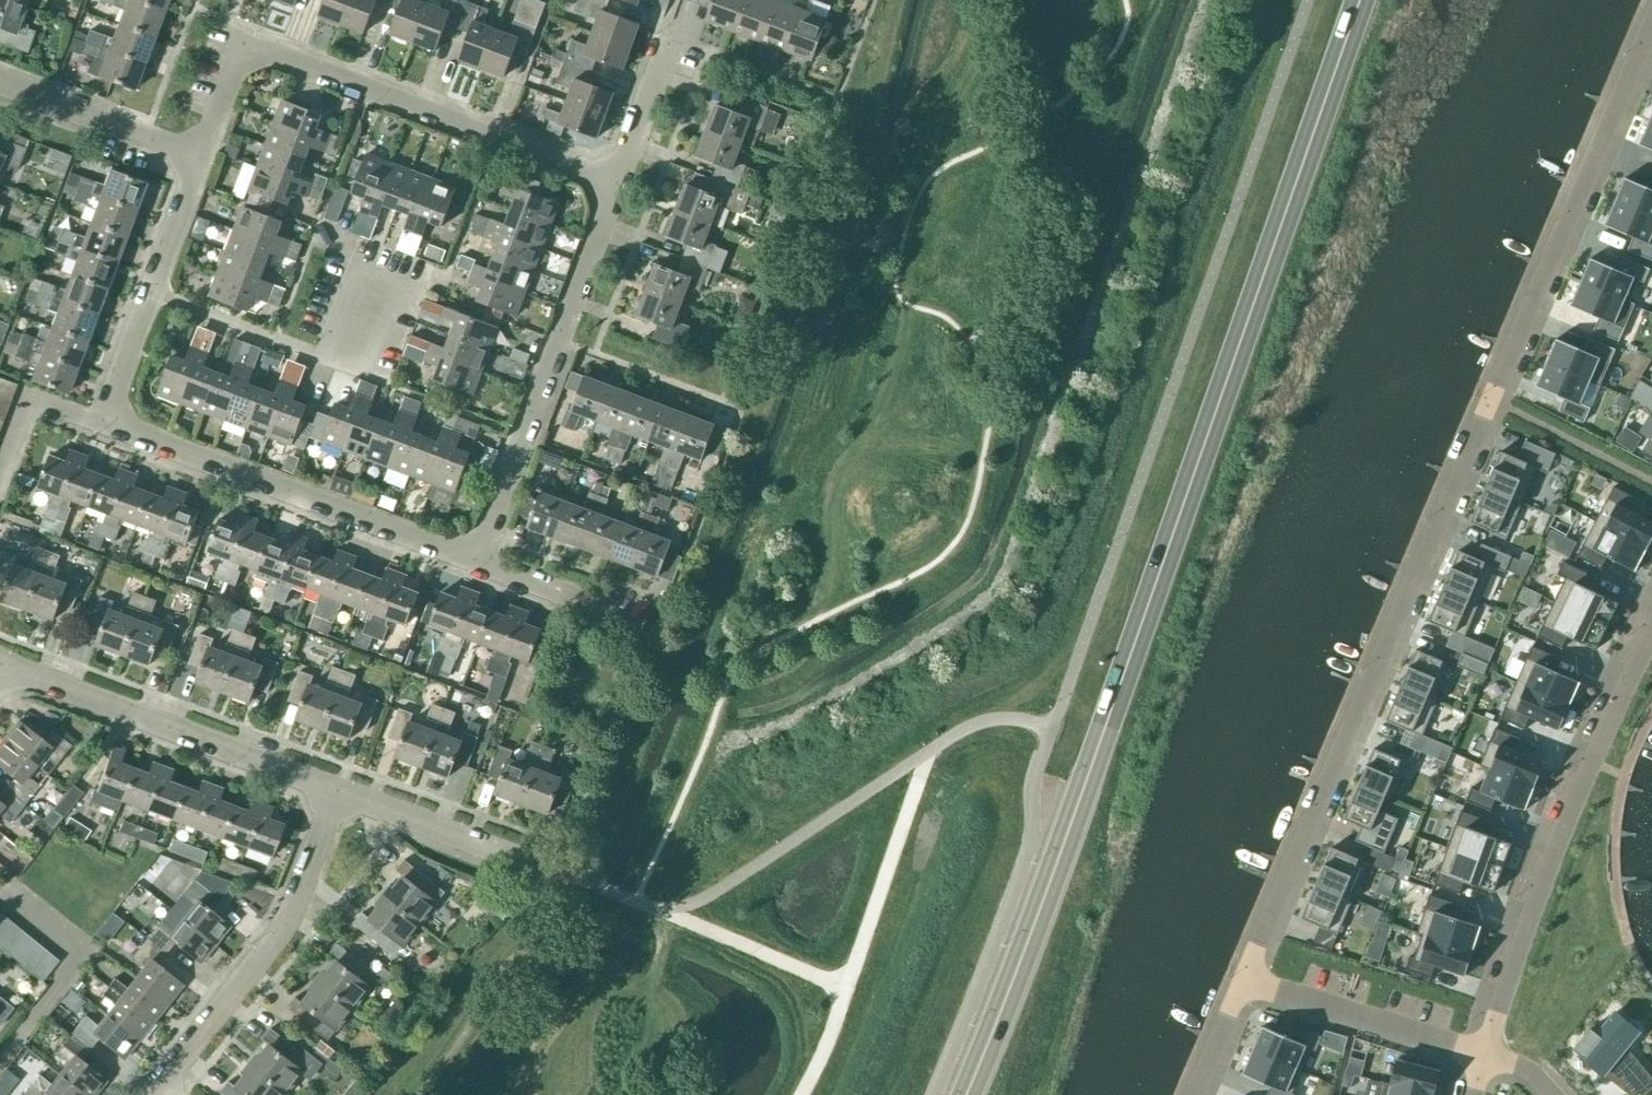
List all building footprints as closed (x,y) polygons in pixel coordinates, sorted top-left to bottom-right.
[(24,7),(2,0),(0,0),(0,44),(27,54),(34,32),(26,29),(28,25),(19,22),(24,7)] [(163,12),(130,0),(96,0),(119,9),(113,23),(153,38),(163,12)] [(167,0),(130,0),(163,12),(167,0)] [(351,0),(324,0),(318,16),(341,25),(351,0)] [(341,25),(364,33),(376,0),(351,0),(341,25)] [(428,4),(416,0),(390,0),(389,3),(400,8),(390,34),(413,42),(428,4)] [(413,42),(436,51),(446,25),(457,29),(468,2),(461,0),(429,0),(428,4),(413,42)] [(482,68),(504,77),(514,51),(526,55),(546,4),(536,0),(523,0),(510,35),(496,30),(482,68)] [(631,47),(639,25),(605,12),(609,0),(579,0),(574,12),(597,20),(593,33),(631,47)] [(706,21),(733,31),(744,0),(706,0),(713,2),(706,21)] [(733,31),(759,41),(774,0),(744,0),(733,31)] [(795,8),(779,2),(780,0),(774,0),(759,41),(785,50),(800,10),(795,8)] [(785,50),(812,60),(827,20),(806,12),(810,0),(798,0),(795,8),(800,10),(785,50)] [(482,68),(496,30),(484,26),(490,11),(468,2),(457,29),(469,34),(459,60),(482,68)] [(89,31),(85,42),(143,64),(153,38),(113,23),(108,38),(89,31)] [(622,70),(631,47),(593,33),(588,46),(573,40),(568,54),(555,49),(552,57),(592,72),(596,60),(622,70)] [(85,42),(81,54),(99,61),(94,76),(133,91),(143,64),(85,42)] [(588,83),(592,72),(552,57),(549,65),(562,70),(557,83),(572,89),(567,102),(605,116),(614,93),(588,83)] [(707,131),(742,144),(748,127),(759,131),(768,109),(743,99),(738,113),(716,105),(707,131)] [(275,124),(340,147),(343,139),(316,129),(322,115),(283,101),(275,124)] [(597,139),(605,116),(567,102),(562,115),(547,109),(544,119),(558,124),(597,139)] [(1649,122),(1639,145),(1651,151),(1651,123),(1649,122)] [(337,157),(340,147),(275,124),(267,146),(305,160),(310,147),(337,157)] [(735,162),(742,144),(707,131),(697,158),(718,166),(713,179),(738,188),(746,166),(735,162)] [(8,171),(9,167),(17,170),(25,149),(0,139),(0,169),(8,171)] [(300,174),(305,160),(267,146),(258,168),(323,192),(328,179),(315,174),(313,179),(300,174)] [(66,170),(71,152),(53,147),(48,165),(66,170)] [(360,214),(369,217),(389,164),(366,155),(363,163),(354,159),(348,176),(357,179),(351,193),(366,198),(360,214)] [(369,217),(377,220),(383,205),(397,210),(411,172),(389,164),(369,217)] [(761,172),(749,167),(743,181),(755,186),(761,172)] [(320,201),(323,192),(258,168),(250,191),(251,191),(247,202),(270,210),(274,200),(288,205),(293,191),(308,197),(320,201)] [(511,212),(549,227),(558,204),(540,197),(545,183),(511,170),(502,193),(516,199),(511,212)] [(76,189),(135,211),(145,184),(109,171),(104,186),(81,177),(76,189)] [(404,230),(414,234),(433,180),(411,172),(397,210),(410,215),(404,230)] [(1625,178),(1615,202),(1651,218),(1651,190),(1625,178)] [(686,185),(677,210),(723,228),(730,211),(743,216),(751,193),(738,188),(713,179),(708,193),(686,185)] [(414,234),(422,237),(427,222),(441,227),(456,189),(433,180),(414,234)] [(125,237),(135,211),(76,189),(72,201),(95,209),(90,224),(125,237)] [(268,216),(270,210),(247,202),(245,208),(244,207),(235,230),(299,254),(302,245),(276,235),(282,221),(268,216)] [(1615,202),(1604,226),(1633,238),(1628,251),(1651,261),(1651,218),(1615,202)] [(331,203),(325,219),(336,223),(342,207),(331,203)] [(705,242),(712,224),(677,210),(667,237),(688,246),(683,258),(708,268),(720,273),(728,251),(716,247),(716,246),(705,242)] [(511,212),(506,226),(475,214),(471,223),(488,229),(541,249),(549,227),(511,212)] [(90,224),(84,238),(53,227),(49,238),(57,241),(115,263),(125,237),(90,224)] [(475,224),(472,233),(500,243),(495,257),(533,271),(541,249),(488,229),(475,224)] [(296,262),(299,254),(235,230),(227,252),(265,266),(270,253),(296,262)] [(53,251),(53,253),(76,261),(70,276),(106,289),(115,263),(57,241),(57,242),(45,238),(42,248),(53,251)] [(260,280),(265,266),(227,252),(218,275),(282,298),(283,299),(286,290),(260,280)] [(457,268),(472,274),(524,293),(533,271),(495,257),(490,270),(461,260),(457,268)] [(699,291),(708,268),(683,258),(678,272),(656,264),(647,290),(682,303),(688,286),(699,291)] [(1619,271),(1590,259),(1580,283),(1634,306),(1635,305),(1630,303),(1639,281),(1644,283),(1650,269),(1624,259),(1619,271)] [(524,293),(472,274),(457,268),(454,277),(483,288),(478,302),(516,316),(524,293)] [(278,307),(282,298),(218,275),(210,297),(248,311),(253,297),(278,307)] [(42,282),(41,283),(31,280),(28,290),(37,294),(96,315),(106,289),(70,276),(65,290),(42,282)] [(1634,306),(1580,283),(1570,306),(1599,319),(1593,331),(1619,342),(1634,306)] [(34,303),(33,305),(56,314),(51,328),(86,341),(96,315),(37,294),(28,290),(24,300),(34,303)] [(675,322),(682,303),(647,290),(637,317),(658,325),(653,339),(681,350),(690,327),(675,322)] [(486,314),(501,320),(503,312),(489,307),(486,314)] [(444,308),(440,316),(456,322),(451,336),(489,350),(501,320),(486,314),(483,322),(459,313),(444,308)] [(22,334),(22,335),(9,331),(6,341),(76,367),(86,341),(51,328),(45,343),(22,334)] [(489,350),(451,336),(446,349),(431,344),(432,340),(412,332),(407,345),(481,372),(489,350)] [(1615,350),(1590,339),(1585,352),(1556,339),(1546,363),(1600,386),(1615,350)] [(67,394),(76,367),(6,341),(1,352),(37,366),(31,381),(67,394)] [(472,395),(481,372),(407,345),(403,356),(423,364),(424,361),(439,367),(434,381),(472,395)] [(180,403),(200,350),(192,347),(186,362),(172,357),(158,395),(180,403)] [(203,368),(209,353),(200,350),(180,403),(202,411),(217,373),(203,368)] [(1600,386),(1546,363),(1536,387),(1564,399),(1559,411),(1584,422),(1590,408),(1581,404),(1590,383),(1600,387),(1600,386)] [(224,420),(245,368),(236,364),(230,379),(217,373),(202,411),(224,420)] [(248,385),(253,371),(245,368),(224,420),(247,428),(261,390),(248,385)] [(597,421),(610,386),(584,377),(571,412),(572,412),(565,428),(575,432),(581,415),(597,421)] [(11,398),(16,385),(0,379),(0,394),(11,398)] [(344,450),(370,383),(361,379),(350,409),(336,404),(331,416),(319,411),(314,425),(309,437),(344,450)] [(269,436),(290,383),(281,380),(275,395),(261,390),(247,428),(269,436)] [(1639,381),(1631,398),(1640,404),(1650,387),(1639,381)] [(292,402),(298,386),(290,383),(269,436),(305,450),(309,437),(314,425),(301,420),(306,407),(292,402)] [(366,459),(381,421),(367,415),(372,401),(378,386),(370,383),(344,450),(366,459)] [(612,460),(636,396),(610,386),(597,421),(614,428),(608,444),(609,444),(604,457),(612,460)] [(11,398),(0,394),(0,408),(6,411),(11,398)] [(389,467),(414,399),(405,396),(394,426),(381,421),(366,459),(389,467)] [(649,441),(662,406),(636,396),(612,460),(621,463),(626,451),(627,451),(633,435),(649,441)] [(411,475),(425,437),(411,432),(423,402),(414,399),(389,467),(411,475)] [(669,467),(688,416),(662,406),(649,441),(666,447),(660,464),(669,467)] [(433,484),(459,416),(450,413),(439,442),(425,437),(411,475),(433,484)] [(459,416),(433,484),(456,492),(470,454),(456,449),(461,435),(476,440),(481,425),(459,416)] [(688,416),(669,467),(665,478),(673,481),(678,470),(679,471),(685,454),(702,461),(715,426),(688,416)] [(1622,431),(1615,442),(1625,448),(1632,453),(1639,442),(1632,437),(1622,431)] [(1642,452),(1651,458),(1651,435),(1642,452)] [(583,458),(588,444),(570,438),(565,452),(583,458)] [(1518,459),(1501,452),(1485,487),(1522,503),(1536,469),(1547,474),(1556,454),(1525,441),(1518,459)] [(56,520),(79,454),(70,451),(66,462),(50,456),(38,488),(56,495),(53,502),(50,501),(45,516),(56,520)] [(57,520),(50,536),(60,540),(65,523),(71,509),(68,508),(71,500),(88,507),(100,475),(85,469),(89,458),(79,454),(56,520),(57,520)] [(105,538),(129,473),(119,469),(115,480),(100,475),(88,507),(105,513),(102,521),(99,520),(94,534),(105,538)] [(137,525),(149,493),(134,488),(138,476),(129,473),(105,538),(115,542),(120,527),(117,526),(120,519),(137,525)] [(554,538),(567,503),(551,497),(557,480),(547,477),(541,493),(528,528),(554,538)] [(154,556),(178,491),(169,487),(164,499),(149,493),(137,525),(154,532),(151,539),(149,538),(143,552),(154,556)] [(1522,503),(1485,487),(1470,523),(1507,538),(1522,503)] [(1612,487),(1606,499),(1615,505),(1604,527),(1647,550),(1651,540),(1651,523),(1632,513),(1639,500),(1612,487)] [(178,491),(154,556),(164,560),(169,546),(167,545),(170,537),(187,544),(199,512),(183,506),(188,495),(178,491)] [(580,547),(599,496),(590,493),(584,509),(567,503),(554,538),(580,547)] [(668,512),(672,501),(658,495),(654,506),(668,512)] [(606,557),(619,522),(603,516),(609,500),(599,496),(580,547),(606,557)] [(1552,504),(1546,506),(1544,512),(1551,515),(1553,516),(1558,506),(1552,504)] [(632,567),(651,516),(642,512),(636,528),(619,522),(606,557),(632,567)] [(225,583),(249,518),(240,514),(235,526),(220,520),(208,552),(225,558),(223,566),(220,565),(215,579),(225,583)] [(651,516),(632,567),(658,577),(671,542),(655,536),(661,519),(651,516)] [(258,570),(270,538),(254,533),(259,521),(249,518),(225,583),(235,587),(240,572),(238,571),(240,564),(258,570)] [(1647,550),(1604,527),(1592,549),(1582,544),(1575,556),(1601,571),(1608,558),(1635,573),(1647,550)] [(274,601),(299,536),(289,532),(285,543),(270,538),(258,570),(275,576),(272,584),(269,583),(259,610),(270,614),(275,601),(274,601)] [(307,588),(319,557),(304,551),(308,540),(299,536),(274,601),(275,601),(284,605),(290,591),(287,590),(290,582),(307,588)] [(1475,558),(1458,551),(1443,586),(1480,602),(1494,568),(1505,573),(1511,557),(1481,544),(1475,558)] [(49,552),(37,547),(29,570),(15,565),(18,557),(4,552),(0,562),(0,584),(5,586),(0,600),(27,610),(49,552)] [(321,602),(319,601),(309,628),(319,632),(348,554),(339,551),(334,563),(319,557),(307,588),(324,595),(321,602)] [(49,552),(27,610),(54,620),(59,606),(72,611),(83,581),(69,576),(66,584),(52,579),(60,556),(49,552)] [(1534,557),(1523,552),(1520,561),(1530,565),(1534,557)] [(348,554),(319,632),(329,636),(339,609),(337,608),(339,600),(356,607),(368,575),(353,569),(357,558),(348,554)] [(373,638),(397,573),(387,569),(383,581),(368,575),(356,607),(373,613),(370,620),(368,619),(363,634),(357,632),(352,645),(367,651),(372,637),(373,638)] [(206,590),(211,577),(192,571),(187,583),(206,590)] [(1596,583),(1571,571),(1564,584),(1575,589),(1564,611),(1606,633),(1618,609),(1591,595),(1596,583)] [(397,573),(373,638),(383,641),(388,627),(386,626),(389,619),(406,625),(418,593),(403,587),(406,576),(397,573)] [(1480,602),(1443,586),(1428,622),(1465,637),(1480,602)] [(447,656),(471,591),(461,587),(457,599),(442,593),(430,625),(447,631),(444,639),(442,638),(437,652),(447,656)] [(480,643),(491,611),(476,606),(480,594),(471,591),(447,656),(457,660),(462,645),(460,644),(463,637),(480,643)] [(123,655),(145,597),(133,592),(125,616),(111,610),(114,602),(100,597),(89,627),(101,632),(96,645),(123,655)] [(145,597),(123,655),(150,665),(155,651),(168,656),(179,626),(165,621),(162,629),(148,624),(156,601),(145,597)] [(496,674),(520,609),(511,606),(507,617),(491,611),(480,643),(497,650),(494,657),(491,656),(486,670),(496,674)] [(295,623),(300,612),(292,608),(286,612),(283,619),(295,623)] [(520,609),(496,674),(506,678),(512,664),(509,663),(512,655),(530,662),(541,630),(526,624),(530,613),(520,609)] [(1606,633),(1564,611),(1552,634),(1543,629),(1536,642),(1562,655),(1569,642),(1596,656),(1606,633)] [(223,692),(245,634),(233,630),(225,653),(211,648),(214,639),(200,634),(189,664),(201,669),(196,682),(223,692)] [(245,634),(223,692),(250,702),(255,689),(268,693),(279,664),(265,658),(262,667),(248,661),(256,638),(245,634)] [(1557,658),(1530,647),(1525,659),(1535,664),(1525,687),(1570,707),(1579,682),(1552,670),(1557,658)] [(1448,663),(1416,650),(1401,685),(1437,701),(1438,700),(1433,698),(1448,663)] [(1488,664),(1463,653),(1457,666),(1483,677),(1488,664)] [(323,730),(345,671),(333,667),(324,690),(310,685),(313,677),(300,671),(288,701),(301,706),(296,720),(323,730)] [(345,671),(323,730),(349,740),(354,726),(367,731),(378,701),(364,696),(361,704),(347,699),(356,676),(345,671)] [(448,699),(471,708),(477,694),(454,685),(448,699)] [(1437,701),(1401,685),(1386,721),(1422,736),(1437,701)] [(1570,707),(1525,687),(1515,710),(1504,706),(1498,719),(1525,731),(1531,718),(1559,731),(1570,707)] [(422,767),(445,709),(432,704),(424,727),(410,722),(413,714),(399,709),(388,739),(401,743),(396,757),(422,767)] [(445,709),(422,767),(449,777),(454,763),(467,768),(478,738),(464,733),(461,741),(447,736),(456,713),(445,709)] [(3,740),(35,765),(43,755),(56,765),(71,746),(52,731),(44,741),(18,721),(3,740)] [(1521,740),(1494,729),(1488,741),(1498,746),(1489,769),(1535,787),(1544,763),(1516,751),(1521,740)] [(35,765),(3,740),(0,744),(0,769),(13,779),(5,789),(24,804),(39,786),(26,776),(35,765)] [(522,804),(544,746),(532,742),(523,765),(509,759),(512,751),(499,746),(488,776),(500,780),(495,794),(522,804)] [(544,746),(522,804),(549,814),(554,800),(566,805),(577,775),(564,770),(561,778),(547,773),(555,750),(544,746)] [(121,801),(133,769),(119,764),(123,752),(113,748),(108,760),(96,791),(97,792),(93,802),(104,806),(108,796),(121,801)] [(1406,762),(1374,749),(1359,784),(1390,798),(1406,762)] [(1443,749),(1438,760),(1439,760),(1446,763),(1451,752),(1443,749)] [(146,810),(162,767),(152,763),(148,774),(133,769),(121,801),(146,810)] [(171,819),(183,788),(168,782),(172,771),(162,767),(146,810),(171,819)] [(1535,787),(1489,769),(1480,792),(1469,788),(1465,802),(1491,813),(1496,800),(1525,811),(1535,787)] [(196,829),(212,786),(202,782),(197,793),(183,788),(171,819),(196,829)] [(1390,798),(1359,784),(1344,820),(1370,831),(1385,796),(1390,798)] [(63,819),(84,793),(73,785),(53,810),(63,819)] [(220,838),(232,807),(217,801),(222,789),(212,786),(196,829),(220,838)] [(5,789),(0,796),(0,816),(9,823),(24,804),(5,789)] [(245,847),(261,804),(251,800),(247,812),(232,807),(220,838),(245,847)] [(261,804),(245,847),(271,857),(283,825),(267,820),(272,808),(261,804)] [(1487,824),(1461,814),(1454,828),(1465,832),(1457,855),(1503,872),(1511,847),(1483,836),(1487,824)] [(74,835),(81,824),(69,817),(62,827),(74,835)] [(135,839),(140,827),(123,820),(119,832),(135,839)] [(140,827),(135,839),(153,845),(157,833),(140,827)] [(185,857),(190,845),(173,839),(168,851),(185,857)] [(190,845),(185,857),(203,864),(207,852),(190,845)] [(1395,858),(1368,847),(1362,861),(1363,861),(1363,862),(1390,873),(1391,870),(1399,873),(1403,866),(1404,862),(1400,861),(1396,859),(1395,858)] [(1409,851),(1400,847),(1395,858),(1396,859),(1400,861),(1404,862),(1405,859),(1409,851)] [(1362,861),(1332,848),(1317,883),(1353,899),(1353,898),(1349,896),(1363,861),(1362,861)] [(1503,872),(1457,855),(1449,879),(1436,874),(1431,889),(1461,899),(1465,886),(1494,897),(1503,872)] [(235,876),(239,864),(222,858),(218,869),(235,876)] [(1399,873),(1398,877),(1407,881),(1415,863),(1405,859),(1404,862),(1403,866),(1399,873)] [(384,896),(420,924),(437,903),(435,901),(444,891),(404,860),(396,871),(404,877),(394,890),(391,887),(384,896)] [(239,864),(235,876),(253,882),(257,871),(239,864)] [(183,894),(170,910),(214,945),(229,926),(204,906),(212,895),(193,880),(193,881),(186,875),(176,888),(183,894)] [(1353,899),(1317,883),(1301,918),(1338,934),(1353,899)] [(403,946),(420,924),(384,896),(377,904),(380,907),(370,920),(362,913),(354,924),(393,955),(401,945),(403,946)] [(1456,904),(1427,896),(1424,909),(1434,913),(1426,936),(1473,951),(1480,925),(1452,915),(1456,904)] [(170,910),(146,939),(166,954),(174,944),(199,964),(214,945),(170,910)] [(15,925),(4,917),(0,921),(0,944),(15,925)] [(25,934),(15,925),(0,944),(0,947),(9,955),(25,934)] [(166,954),(146,939),(139,933),(134,940),(141,946),(131,958),(144,968),(136,978),(167,1004),(182,985),(157,965),(166,954)] [(20,964),(36,943),(25,934),(9,955),(20,964)] [(1473,951),(1426,936),(1418,959),(1408,956),(1403,970),(1431,980),(1436,967),(1464,977),(1473,951)] [(1370,942),(1365,957),(1380,962),(1385,947),(1372,943),(1370,942)] [(31,972),(47,952),(36,943),(20,964),(31,972)] [(317,980),(353,1008),(370,987),(359,978),(367,968),(337,944),(329,955),(337,961),(327,974),(324,971),(317,980)] [(47,952),(31,972),(42,981),(59,961),(47,952)] [(153,1022),(167,1004),(136,978),(127,989),(114,979),(108,987),(153,1022)] [(328,1040),(353,1008),(317,980),(310,989),(314,991),(304,1004),(295,997),(287,1008),(328,1040)] [(138,1041),(153,1022),(108,987),(102,995),(115,1005),(106,1015),(138,1041)] [(13,1008),(0,998),(0,1025),(13,1008)] [(1639,1032),(1616,1014),(1598,1034),(1590,1029),(1573,1050),(1580,1056),(1580,1057),(1603,1076),(1604,1075),(1622,1089),(1646,1070),(1627,1047),(1639,1032)] [(123,1060),(138,1041),(106,1015),(97,1026),(85,1016),(70,1035),(89,1050),(97,1040),(123,1060)] [(1263,1027),(1253,1049),(1297,1068),(1306,1047),(1316,1051),(1322,1037),(1297,1026),(1291,1039),(1263,1027)] [(250,1064),(286,1093),(304,1071),(292,1062),(300,1052),(271,1029),(262,1039),(270,1046),(260,1058),(257,1056),(250,1064)] [(89,1050),(70,1035),(55,1054),(68,1064),(59,1074),(85,1094),(95,1094),(106,1081),(81,1061),(89,1050)] [(329,1058),(335,1051),(321,1039),(315,1047),(329,1058)] [(1242,1074),(1271,1086),(1267,1094),(1295,1094),(1292,1094),(1302,1070),(1297,1068),(1253,1049),(1242,1074)] [(1350,1057),(1345,1074),(1355,1076),(1361,1078),(1365,1061),(1350,1057)] [(1393,1077),(1391,1085),(1431,1094),(1433,1094),(1435,1091),(1435,1087),(1436,1083),(1437,1079),(1438,1076),(1440,1071),(1397,1060),(1396,1065),(1394,1071),(1393,1077)] [(286,1093),(250,1064),(243,1073),(247,1075),(237,1088),(229,1082),(220,1092),(224,1094),(285,1094),(286,1093)] [(59,1074),(50,1085),(38,1075),(23,1094),(24,1094),(85,1094),(59,1074)] [(1355,1076),(1345,1074),(1342,1085),(1351,1088),(1355,1076)] [(1391,1085),(1381,1082),(1380,1086),(1379,1089),(1378,1091),(1377,1094),(1431,1094),(1391,1085)] [(9,1091),(0,1084),(0,1094),(6,1094),(9,1091)]
